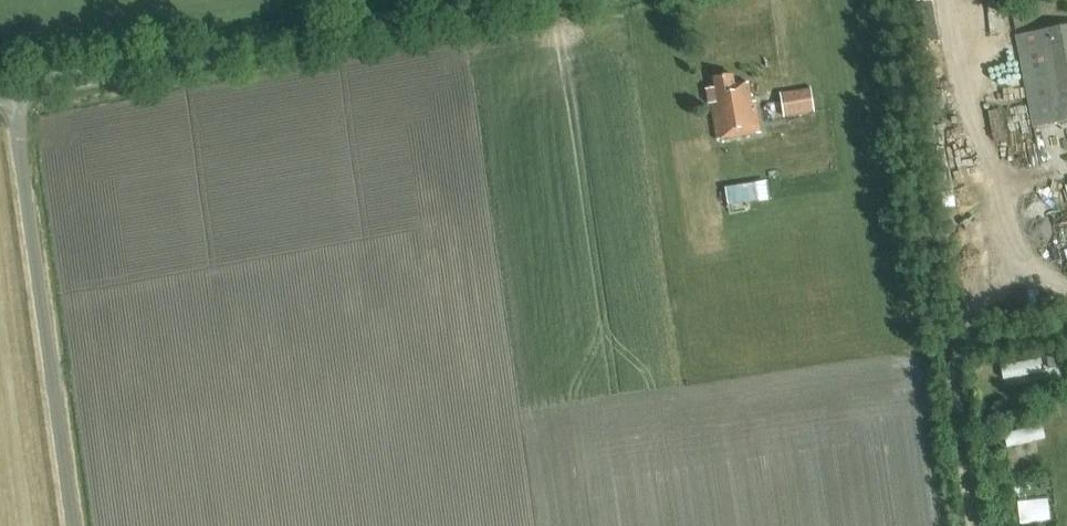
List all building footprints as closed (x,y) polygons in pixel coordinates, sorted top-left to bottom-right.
[(1066,121),(1066,26),(1015,35),(1032,128),(1066,121)] [(716,139),(759,133),(757,116),(753,117),(748,82),(735,84),(733,76),(712,79),(714,88),(707,89),(709,104),(710,104),(716,139)] [(813,112),(810,89),(780,93),(783,116),(813,112)] [(758,200),(755,183),(725,188),(727,205),(758,200)] [(1004,359),(1005,373),(1045,371),(1044,357),(1004,359)]
